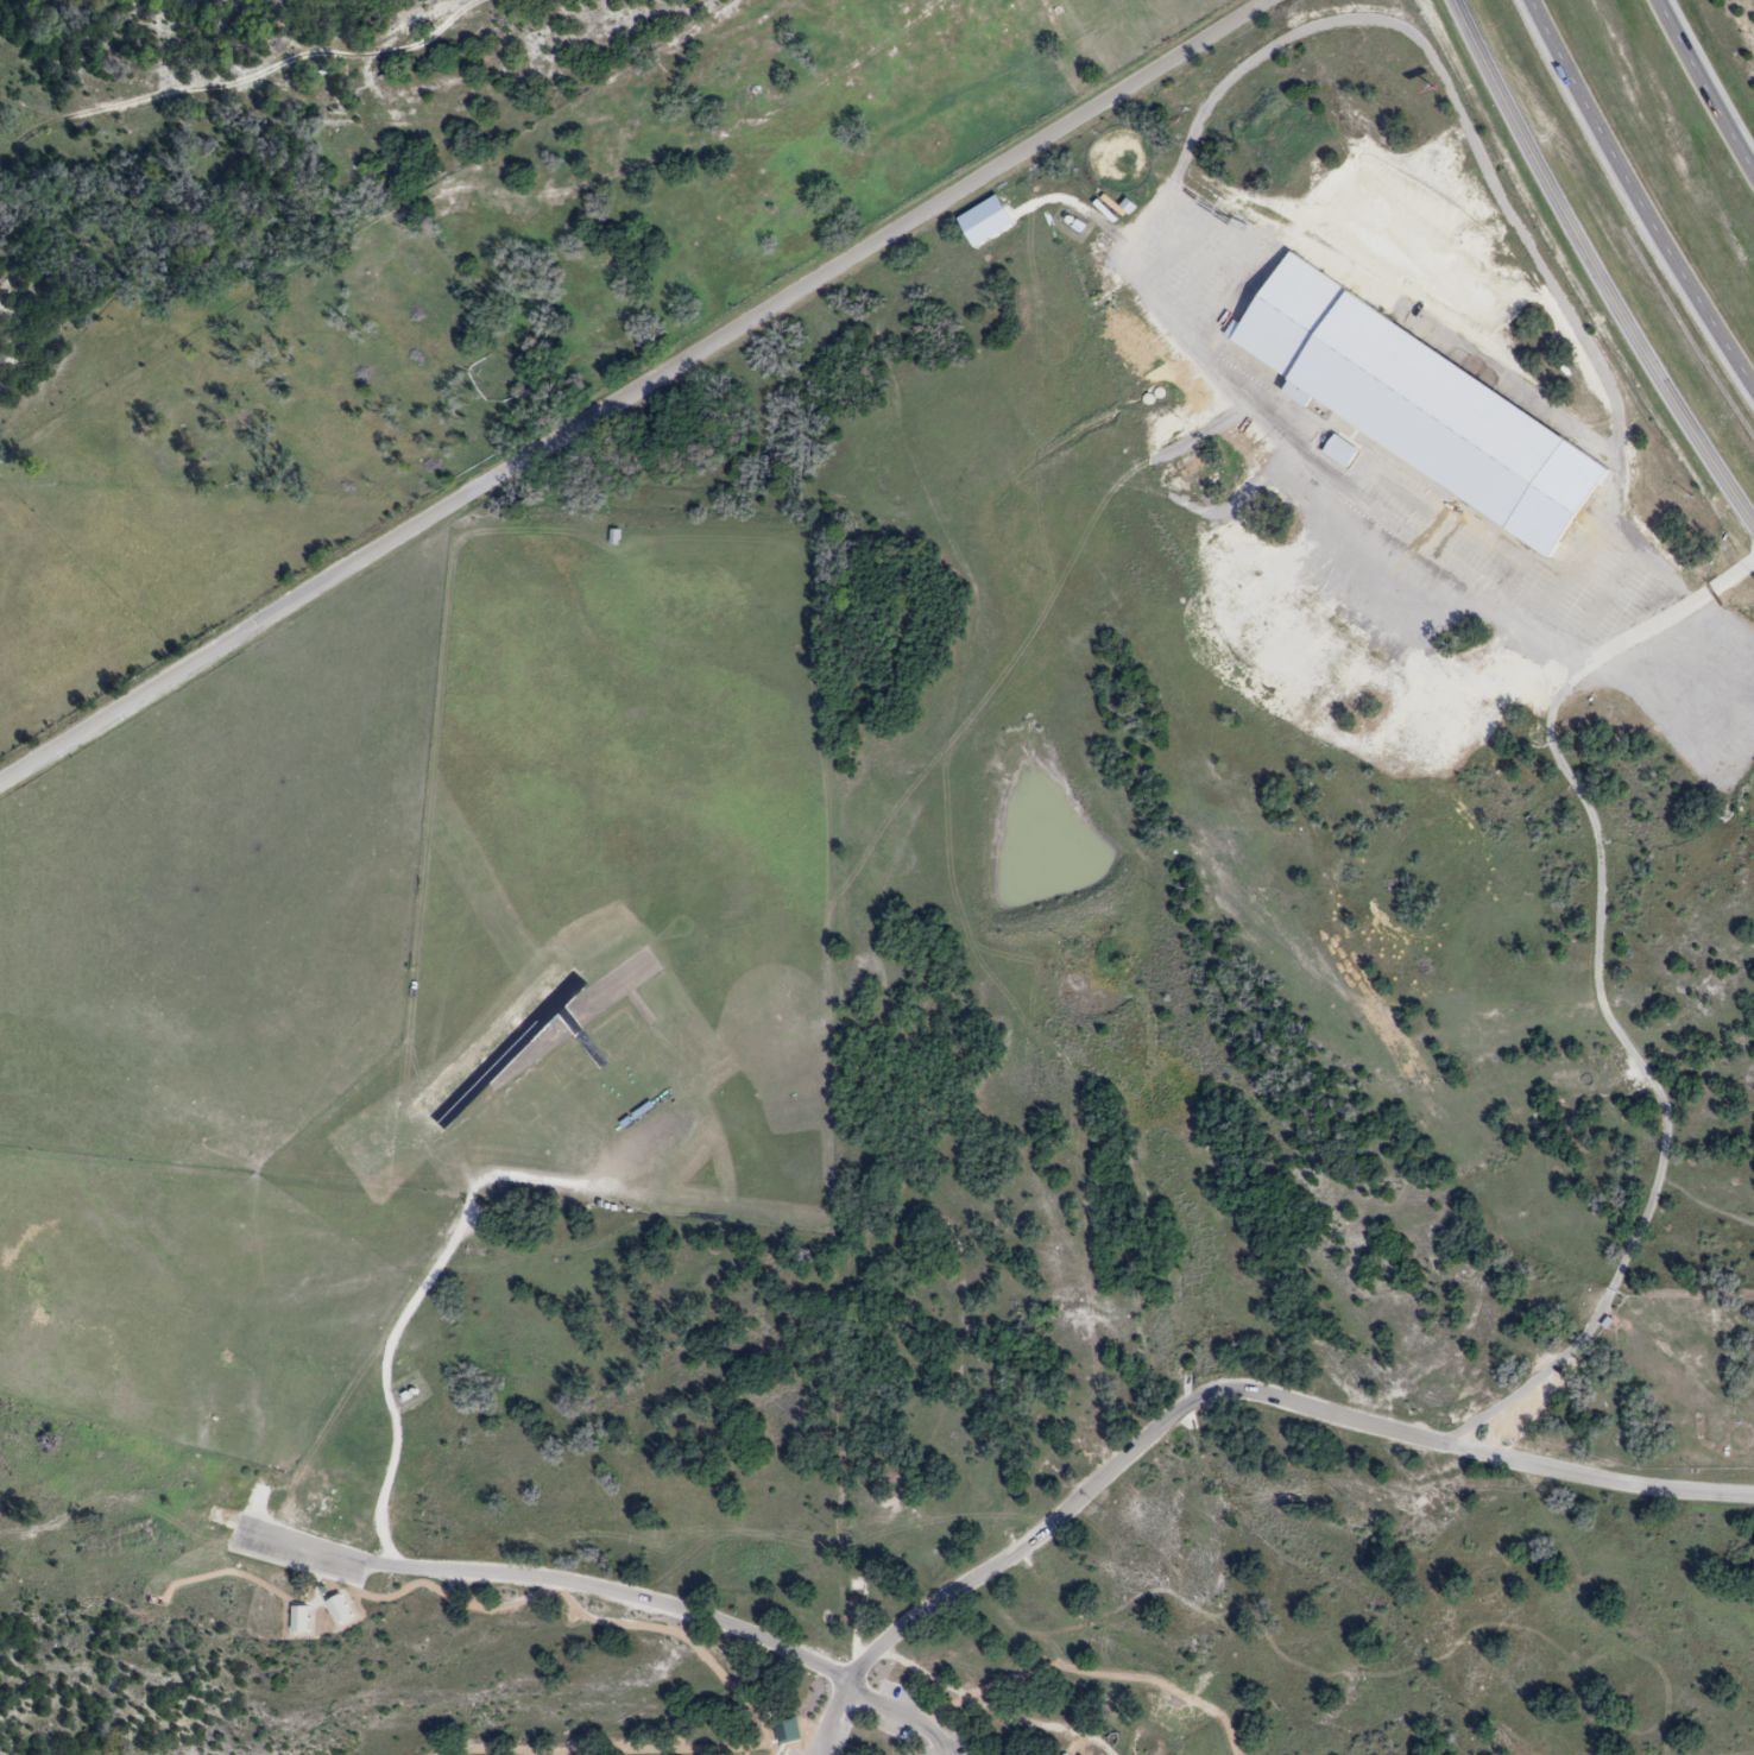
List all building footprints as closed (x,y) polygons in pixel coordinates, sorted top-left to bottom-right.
[(860,1580),(848,1580),(848,1593),(860,1593),(860,1580)]
